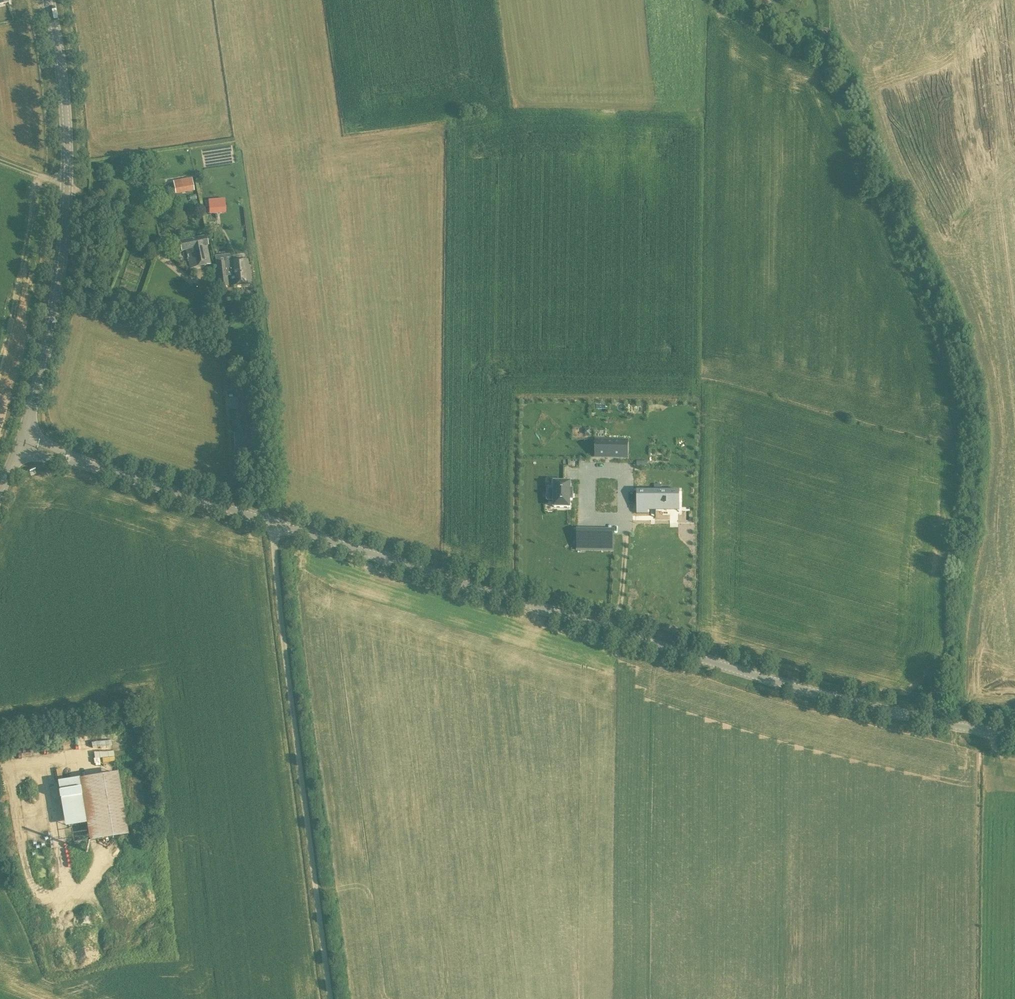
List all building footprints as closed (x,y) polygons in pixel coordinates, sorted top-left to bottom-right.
[(193,189),(191,179),(179,181),(181,191),(193,189)] [(225,199),(208,200),(209,213),(225,212),(225,199)] [(190,269),(210,265),(206,247),(208,246),(206,237),(179,243),(181,252),(186,251),(190,269)] [(231,287),(250,285),(248,261),(215,264),(218,288),(228,287),(227,277),(229,277),(231,287)] [(596,440),(596,457),(622,457),(622,441),(596,440)] [(552,500),(554,500),(554,507),(570,508),(570,500),(572,500),(572,490),(570,490),(570,483),(554,483),(554,489),(554,490),(552,490),(552,500)] [(678,492),(638,492),(638,505),(647,505),(647,509),(667,509),(667,505),(678,506),(678,492)] [(589,550),(589,542),(577,541),(577,550),(589,550)] [(601,551),(601,542),(589,542),(589,550),(601,551)] [(613,542),(601,542),(601,551),(613,551),(613,542)] [(120,772),(59,780),(66,826),(98,822),(99,828),(89,829),(91,840),(103,838),(129,834),(120,772)]
